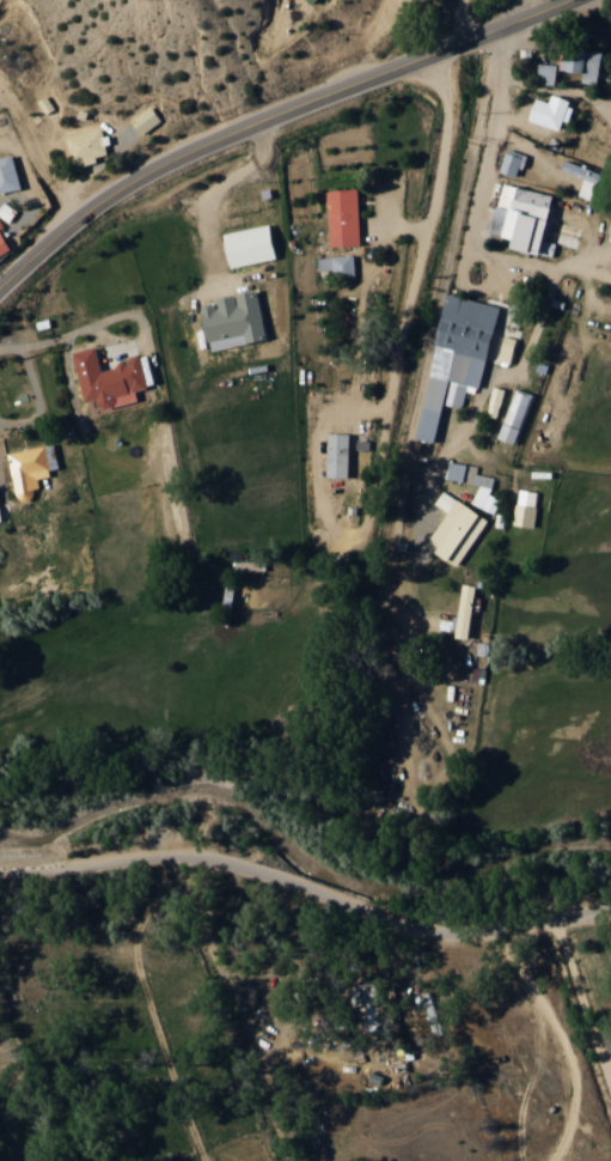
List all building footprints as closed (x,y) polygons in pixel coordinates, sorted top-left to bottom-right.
[(581,82),(600,84),(603,50),(579,48),(579,57),(567,56),(566,70),(582,71),(581,82)] [(557,63),(539,63),(538,83),(556,84),(557,63)] [(561,130),(564,120),(567,121),(574,100),(552,93),(549,101),(536,97),(529,120),(561,130)] [(45,114),(54,109),(47,95),(37,100),(45,114)] [(131,118),(140,134),(161,121),(151,106),(131,118)] [(66,136),(75,168),(99,161),(98,156),(110,153),(105,137),(104,137),(101,127),(66,136)] [(519,176),(524,154),(506,150),(501,172),(519,176)] [(21,188),(14,154),(0,157),(0,192),(21,188)] [(603,172),(564,160),(562,170),(585,177),(579,195),(595,200),(603,172)] [(545,240),(554,194),(502,183),(492,233),(517,238),(514,248),(552,256),(555,242),(545,240)] [(330,246),(360,245),(358,189),(328,190),(330,246)] [(0,224),(0,255),(14,247),(0,224)] [(277,258),(270,224),(224,233),(231,267),(277,258)] [(354,276),(353,255),(317,257),(318,270),(333,269),(334,277),(354,276)] [(216,297),(217,303),(203,304),(210,349),(266,341),(259,291),(216,297)] [(417,438),(435,442),(442,403),(462,407),(465,389),(481,392),(494,322),(516,326),(519,307),(443,293),(417,438)] [(74,351),(85,403),(99,400),(101,409),(138,401),(136,390),(148,388),(141,358),(100,367),(96,347),(74,351)] [(497,438),(514,444),(533,394),(517,388),(497,438)] [(350,433),(328,433),(327,477),(349,478),(350,433)] [(8,452),(18,502),(34,499),(32,489),(40,488),(38,478),(51,475),(45,445),(8,452)] [(446,478),(475,483),(471,506),(495,510),(497,497),(489,496),(492,478),(488,477),(487,485),(477,483),(480,466),(449,461),(446,478)] [(513,524),(533,527),(538,491),(518,488),(513,524)] [(487,517),(442,490),(434,503),(446,510),(425,546),(458,566),(487,517)] [(479,611),(481,597),(475,596),(477,586),(464,584),(456,637),(469,639),(473,610),(479,611)] [(610,1052),(610,1028),(602,1031),(610,1052)]
